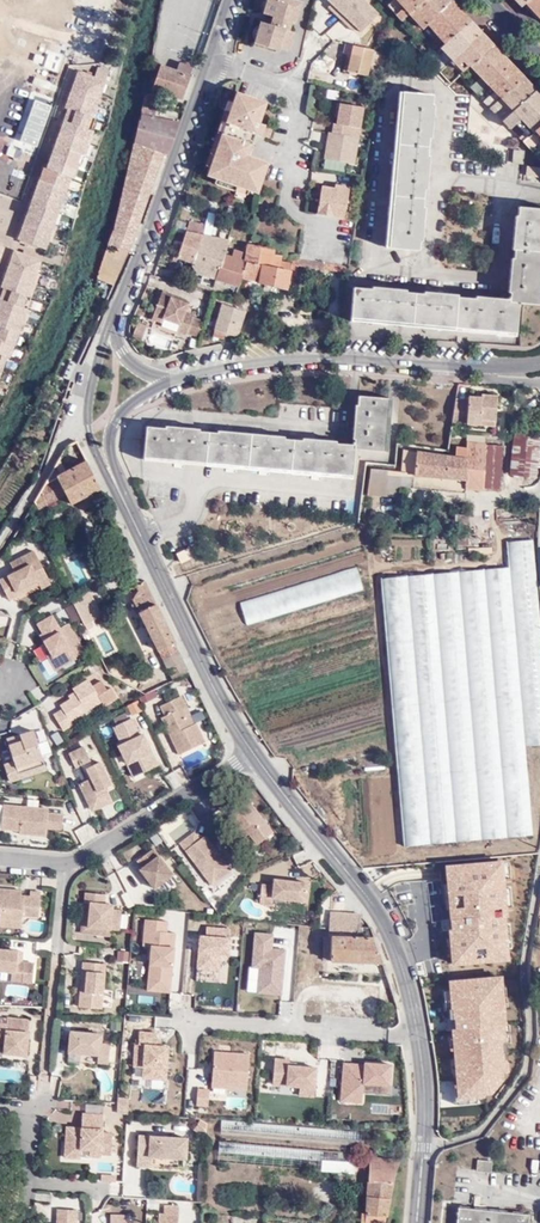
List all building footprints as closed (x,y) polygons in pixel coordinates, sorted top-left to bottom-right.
[(301,2),(295,0),(265,0),(261,15),(270,18),(268,25),(258,22),(252,43),(277,51),(278,49),(287,51),(293,33),(287,31),(289,24),(294,26),(301,2)] [(358,0),(325,0),(325,1),(330,6),(328,9),(352,32),(355,29),(359,32),(375,16),(358,0)] [(423,0),(393,0),(387,5),(401,21),(423,0)] [(428,24),(452,1),(450,0),(423,0),(401,21),(415,36),(428,24)] [(525,3),(539,20),(539,0),(529,0),(525,3)] [(428,24),(442,40),(451,29),(454,26),(452,24),(462,13),(452,1),(428,24)] [(459,33),(471,22),(462,13),(452,24),(454,26),(451,29),(442,40),(446,45),(459,33)] [(452,59),(481,33),(471,22),(459,33),(446,45),(442,49),(452,59)] [(487,85),(510,64),(481,33),(452,59),(464,71),(470,66),(480,77),(487,85)] [(415,50),(424,59),(432,51),(423,41),(415,50)] [(386,53),(343,45),(341,53),(344,54),(348,55),(345,73),(368,77),(369,69),(382,71),(386,53)] [(438,73),(452,59),(442,49),(439,45),(432,51),(424,59),(438,73)] [(408,55),(402,53),(397,69),(405,70),(408,55)] [(179,99),(191,68),(180,63),(176,72),(159,66),(151,88),(179,99)] [(500,98),(524,78),(510,64),(487,85),(494,91),(483,101),(490,108),(500,98)] [(94,73),(105,78),(108,70),(97,65),(94,73)] [(91,115),(105,78),(94,73),(93,76),(76,70),(63,106),(66,107),(45,167),(42,167),(18,237),(34,243),(49,248),(57,224),(54,223),(71,175),(74,176),(82,154),(84,155),(93,130),(89,128),(94,116),(91,115)] [(477,94),(487,85),(480,77),(470,86),(477,94)] [(513,111),(535,91),(524,78),(500,98),(513,111)] [(539,125),(539,96),(535,91),(513,111),(502,121),(510,129),(521,119),(530,128),(519,137),(523,141),(535,130),(539,125)] [(257,192),(267,163),(248,156),(256,134),(261,135),(264,125),(259,123),(266,103),(236,92),(206,175),(257,192)] [(136,114),(147,118),(153,93),(142,97),(136,114)] [(430,106),(431,97),(400,94),(386,249),(416,252),(417,243),(419,243),(422,209),(420,209),(422,191),(424,191),(427,158),(425,158),(427,140),(429,140),(432,106),(430,106)] [(502,121),(513,111),(500,98),(490,108),(502,121)] [(331,133),(350,137),(352,128),(360,129),(364,108),(340,104),(338,118),(336,125),(333,125),(331,133)] [(163,149),(166,150),(168,150),(176,125),(147,118),(136,114),(128,136),(113,214),(108,243),(124,251),(127,252),(163,149)] [(535,130),(523,141),(531,150),(537,144),(539,141),(539,136),(535,130)] [(354,164),(359,139),(350,137),(331,133),(329,133),(324,158),(354,164)] [(523,163),(524,151),(514,150),(513,162),(523,163)] [(323,160),(321,167),(343,172),(344,165),(323,160)] [(526,176),(539,177),(539,167),(527,166),(526,176)] [(321,187),(317,214),(343,218),(348,187),(332,184),(331,189),(321,187)] [(353,287),(350,318),(516,333),(518,303),(539,305),(539,299),(539,274),(539,264),(539,209),(518,207),(517,216),(515,216),(512,250),(514,250),(513,258),(511,258),(508,293),(510,293),(509,299),(475,296),(475,298),(457,296),(458,294),(423,291),(423,294),(406,292),(406,290),(372,287),(371,289),(353,287)] [(105,242),(108,243),(113,214),(104,242),(105,242)] [(241,276),(244,264),(225,257),(229,242),(210,238),(212,227),(189,220),(176,256),(191,262),(190,265),(197,272),(238,285),(239,285),(241,276)] [(93,278),(96,279),(108,243),(105,242),(93,278)] [(108,243),(96,279),(110,284),(124,251),(108,243)] [(273,252),(247,246),(244,264),(241,276),(285,290),(290,266),(291,265),(288,264),(279,263),(280,258),(272,256),(273,252)] [(41,259),(30,255),(14,250),(1,285),(3,286),(0,296),(0,377),(7,356),(11,357),(19,332),(21,333),(30,308),(27,307),(40,271),(37,270),(41,259)] [(296,267),(301,268),(302,261),(289,259),(288,264),(291,265),(290,266),(296,267)] [(301,268),(347,275),(348,268),(336,266),(314,263),(308,262),(302,261),(301,268)] [(102,300),(109,284),(96,279),(90,296),(102,300)] [(162,291),(151,320),(177,330),(176,332),(187,337),(188,334),(200,338),(205,319),(193,316),(194,313),(185,310),(188,301),(162,291)] [(236,335),(243,310),(220,303),(210,338),(222,342),(225,332),(236,335)] [(147,326),(138,323),(133,336),(141,342),(147,326)] [(62,390),(67,388),(70,383),(52,372),(46,384),(56,390),(58,387),(62,390)] [(467,401),(455,399),(452,422),(477,425),(479,412),(494,413),(495,396),(479,394),(479,397),(468,396),(467,401)] [(386,422),(388,401),(356,398),(355,408),(352,407),(348,446),(333,445),(333,442),(298,439),(298,441),(281,440),(281,438),(213,431),(213,434),(196,432),(196,430),(162,427),(162,429),(143,427),(140,458),(171,461),(170,468),(181,469),(181,462),(223,466),(223,473),(233,474),(234,467),(256,469),(256,476),(267,477),(267,470),(309,474),(308,480),(319,481),(319,474),(350,477),(352,451),(382,453),(385,432),(389,432),(389,422),(386,422)] [(534,478),(539,433),(513,431),(508,476),(534,478)] [(367,474),(364,500),(397,502),(398,492),(463,494),(463,491),(498,493),(501,446),(482,446),(483,437),(467,436),(465,453),(455,452),(455,461),(446,460),(414,457),(412,476),(412,479),(384,474),(367,474)] [(99,490),(86,461),(55,476),(56,478),(45,483),(34,502),(38,510),(65,496),(70,505),(99,490)] [(468,516),(458,517),(458,527),(468,527),(468,516)] [(454,525),(442,526),(442,538),(454,537),(454,525)] [(469,546),(468,538),(460,538),(461,547),(469,546)] [(532,549),(506,551),(508,578),(379,588),(403,857),(532,845),(524,756),(539,755),(539,635),(532,549)] [(182,562),(193,557),(189,550),(179,555),(182,562)] [(4,599),(21,591),(23,594),(37,586),(36,583),(45,578),(32,553),(8,566),(12,575),(0,581),(0,591),(4,599)] [(357,567),(239,602),(245,625),(363,590),(357,567)] [(48,586),(45,578),(36,583),(37,586),(39,590),(48,586)] [(174,642),(144,580),(136,587),(137,589),(132,597),(158,649),(174,642)] [(21,591),(4,599),(6,602),(23,594),(21,591)] [(35,626),(40,635),(44,643),(42,645),(58,671),(74,661),(73,660),(83,653),(66,625),(57,630),(49,617),(35,626)] [(162,659),(179,651),(174,642),(158,649),(162,659)] [(58,671),(42,645),(38,647),(54,673),(58,671)] [(173,680),(189,672),(179,651),(162,659),(173,680)] [(70,689),(72,692),(74,696),(67,700),(57,707),(59,710),(51,715),(61,731),(71,725),(68,721),(100,702),(86,680),(70,689)] [(137,699),(141,706),(157,699),(153,692),(137,699)] [(177,755),(203,742),(194,723),(192,724),(178,696),(158,705),(162,715),(158,718),(177,755)] [(137,703),(126,708),(131,718),(142,713),(137,703)] [(128,762),(125,764),(131,777),(156,766),(142,738),(141,735),(140,734),(139,735),(132,720),(130,721),(128,718),(126,719),(124,715),(112,721),(114,724),(111,726),(113,729),(112,730),(119,744),(128,762)] [(46,772),(33,733),(6,742),(14,764),(4,767),(9,784),(46,772)] [(128,762),(119,744),(116,746),(125,764),(128,762)] [(205,745),(179,754),(183,766),(209,757),(205,745)] [(71,772),(90,814),(111,804),(108,798),(107,795),(104,789),(109,787),(108,785),(109,785),(107,783),(99,765),(97,762),(90,765),(81,747),(66,754),(72,768),(73,768),(74,771),(71,772)] [(173,787),(189,780),(182,766),(167,773),(173,787)] [(238,844),(241,842),(244,840),(248,845),(257,855),(272,843),(266,835),(271,832),(240,793),(226,804),(232,811),(225,817),(230,825),(226,829),(238,844)] [(0,807),(0,833),(17,834),(17,837),(43,839),(44,832),(44,827),(60,829),(62,829),(63,816),(48,815),(48,810),(38,810),(39,802),(28,801),(27,809),(0,807)] [(169,846),(194,828),(183,812),(157,830),(169,846)] [(79,828),(85,839),(98,833),(92,821),(79,828)] [(199,841),(193,833),(179,844),(210,886),(229,871),(204,836),(199,841)] [(178,884),(152,849),(137,861),(142,868),(139,870),(139,871),(146,880),(157,895),(166,888),(167,891),(178,884)] [(501,861),(446,866),(448,884),(451,884),(453,908),(450,908),(450,918),(444,918),(445,923),(452,923),(452,928),(450,928),(451,937),(455,937),(456,952),(452,952),(453,963),(507,959),(504,917),(506,917),(501,861)] [(146,880),(139,871),(136,873),(142,882),(146,880)] [(305,911),(307,893),(305,893),(306,882),(271,878),(270,884),(259,883),(256,904),(260,905),(259,913),(272,915),(273,907),(305,911)] [(19,925),(19,919),(36,921),(38,894),(27,893),(27,900),(18,899),(19,893),(0,891),(0,923),(19,925)] [(118,920),(110,919),(105,919),(105,913),(101,913),(101,904),(83,902),(82,912),(87,912),(85,936),(117,939),(118,920)] [(376,941),(360,914),(332,913),(331,928),(335,930),(334,938),(327,938),(325,962),(376,966),(374,942),(376,941)] [(141,947),(147,948),(145,992),(171,993),(173,932),(166,932),(167,921),(142,920),(141,947)] [(0,923),(0,930),(18,931),(19,925),(0,923)] [(227,973),(229,928),(199,927),(196,971),(227,973)] [(246,994),(280,997),(285,949),(270,948),(272,934),(252,933),(246,994)] [(127,963),(128,952),(117,951),(116,962),(127,963)] [(16,955),(0,953),(0,974),(2,975),(19,976),(19,985),(32,986),(34,967),(21,966),(15,966),(16,955)] [(65,955),(67,969),(79,967),(77,953),(65,955)] [(99,1012),(102,967),(80,966),(80,975),(84,975),(83,996),(77,996),(76,1012),(99,1012)] [(501,988),(501,978),(450,982),(452,1010),(449,1010),(449,1019),(448,1019),(448,1024),(456,1023),(456,1029),(452,1029),(453,1037),(456,1037),(456,1048),(454,1048),(458,1098),(484,1096),(483,1084),(499,1083),(502,1079),(501,1073),(507,1072),(506,1062),(502,1062),(502,1053),(507,1053),(506,1043),(501,1043),(500,1025),(505,1025),(503,1007),(498,1007),(497,988),(501,988)] [(1,1049),(0,1059),(2,1059),(24,1061),(24,1060),(26,1022),(0,1020),(0,1049),(1,1049)] [(117,1025),(107,1024),(106,1032),(116,1033),(117,1025)] [(167,1081),(167,1046),(158,1046),(158,1032),(134,1032),(134,1068),(140,1068),(140,1081),(167,1081)] [(98,1046),(98,1039),(67,1037),(66,1057),(96,1058),(96,1065),(107,1066),(108,1047),(98,1046)] [(210,1092),(247,1092),(247,1053),(210,1053),(210,1092)] [(296,1098),(314,1098),(314,1061),(271,1061),(271,1088),(296,1088),(296,1098)] [(340,1064),(339,1104),(363,1104),(363,1089),(390,1090),(391,1065),(340,1064)] [(194,1089),(196,1108),(208,1107),(207,1088),(194,1089)] [(162,1099),(162,1089),(142,1089),(142,1099),(162,1099)] [(85,1105),(85,1113),(102,1113),(102,1105),(85,1105)] [(79,1118),(78,1132),(63,1131),(60,1167),(79,1168),(80,1156),(85,1156),(85,1163),(100,1164),(100,1160),(110,1161),(111,1137),(100,1136),(101,1119),(79,1118)] [(363,1155),(365,1135),(224,1125),(221,1163),(353,1174),(355,1155),(363,1155)] [(133,1169),(147,1169),(147,1160),(183,1161),(184,1140),(135,1138),(133,1169)] [(401,1164),(376,1162),(375,1157),(369,1157),(363,1222),(383,1222),(401,1164)] [(147,1160),(147,1169),(182,1172),(183,1161),(147,1160)] [(473,1173),(487,1175),(488,1165),(473,1164),(473,1173)] [(530,1164),(529,1181),(539,1182),(539,1165),(530,1164)] [(61,1222),(72,1222),(73,1211),(54,1210),(53,1222),(61,1222)] [(526,1218),(454,1211),(453,1222),(525,1222),(526,1218)]
